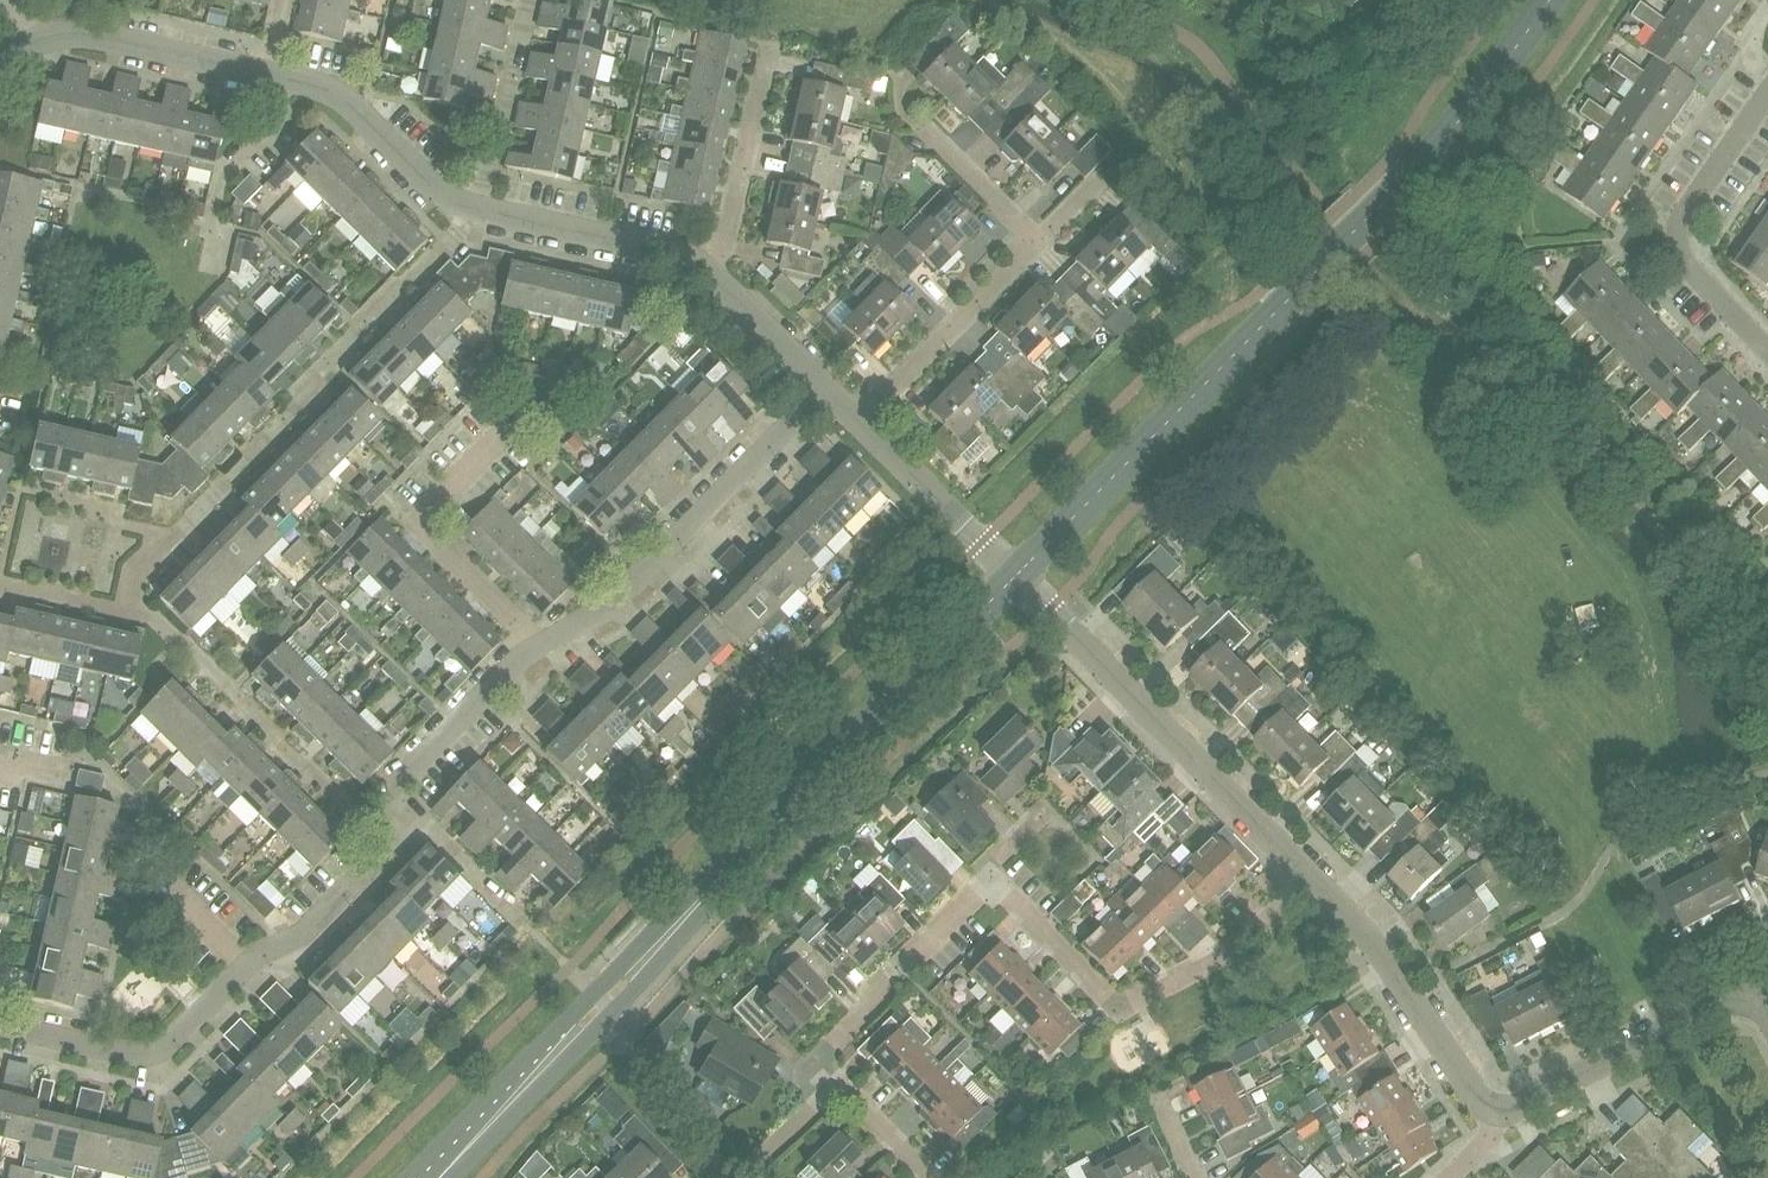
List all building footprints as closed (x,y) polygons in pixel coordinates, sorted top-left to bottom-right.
[(303,4),(347,14),(348,11),(350,0),(304,0),(303,4)] [(488,9),(449,0),(446,0),(441,24),(505,39),(508,27),(498,25),(494,27),(484,25),(488,9)] [(488,9),(490,0),(449,0),(488,9)] [(605,30),(611,4),(592,0),(569,0),(566,12),(556,10),(554,6),(544,4),(541,16),(605,30)] [(1734,11),(1718,0),(1680,0),(1677,4),(1718,33),(1734,11)] [(1741,0),(1718,0),(1734,11),(1741,0)] [(1641,2),(1637,9),(1656,23),(1661,16),(1641,2)] [(360,14),(348,11),(347,14),(303,4),(296,33),(340,43),(345,22),(358,24),(360,14)] [(1703,55),(1718,33),(1677,4),(1661,27),(1703,55)] [(1637,9),(1632,16),(1652,30),(1656,23),(1637,9)] [(394,14),(390,32),(404,35),(408,17),(394,14)] [(944,99),(974,68),(953,47),(969,31),(953,15),(925,43),(941,59),(922,77),(944,99)] [(600,55),(605,30),(541,16),(538,28),(548,30),(552,28),(562,30),(558,46),(600,55)] [(661,22),(658,34),(676,38),(678,26),(661,22)] [(502,51),(505,39),(441,24),(435,50),(476,59),(480,43),(490,45),(492,49),(502,51)] [(1687,78),(1688,77),(1703,55),(1661,27),(1645,50),(1656,57),(1657,57),(1687,78)] [(695,60),(739,70),(746,42),(702,32),(697,53),(684,50),(682,61),(694,63),(695,60)] [(594,80),(600,55),(558,46),(554,62),(545,60),(542,56),(532,54),(529,66),(594,80)] [(473,75),(476,59),(435,50),(429,75),(494,89),(497,77),(486,75),(483,77),(473,75)] [(655,53),(652,66),(665,69),(666,69),(668,70),(671,56),(668,56),(655,53)] [(1620,55),(1616,62),(1635,76),(1640,69),(1620,55)] [(1699,85),(1688,77),(1687,78),(1657,57),(1656,57),(1641,79),(1682,108),(1699,85)] [(1006,110),(1038,78),(1021,62),(1004,79),(983,59),(974,68),(944,99),(965,120),(990,94),(1006,110)] [(733,98),(739,70),(695,60),(694,63),(690,81),(678,78),(676,88),(688,91),(689,88),(733,98)] [(1616,62),(1611,69),(1631,82),(1635,76),(1616,62)] [(64,131),(79,66),(67,64),(64,74),(67,78),(65,88),(48,84),(38,125),(64,131)] [(89,137),(99,95),(83,92),(85,82),(89,80),(91,69),(79,66),(64,131),(89,137)] [(588,105),(594,80),(529,66),(527,78),(537,81),(541,78),(550,80),(547,96),(588,105)] [(797,112),(838,122),(846,88),(872,94),(876,77),(834,67),(829,89),(803,83),(803,84),(799,83),(794,101),(799,102),(797,112)] [(114,142),(129,78),(117,75),(114,85),(117,89),(115,99),(99,95),(89,137),(114,142)] [(491,101),(494,89),(429,75),(423,100),(465,110),(469,93),(478,95),(481,99),(491,101)] [(139,148),(149,107),(133,103),(135,93),(139,91),(141,81),(129,78),(114,142),(139,148)] [(1025,165),(1055,135),(1031,111),(1051,91),(1038,78),(1006,110),(1022,125),(1001,147),(1001,152),(1011,162),(1016,162),(1019,159),(1025,165)] [(1667,130),(1682,108),(1641,79),(1625,102),(1667,130)] [(164,154),(179,89),(167,87),(164,97),(167,101),(165,110),(149,107),(139,148),(164,154)] [(727,126),(733,98),(689,88),(688,91),(684,108),(672,106),(669,116),(682,119),(682,116),(727,126)] [(189,160),(199,118),(183,114),(185,105),(189,102),(191,92),(179,89),(164,154),(189,160)] [(583,131),(588,105),(547,96),(543,112),(533,110),(531,106),(521,103),(518,116),(583,131)] [(213,173),(215,165),(230,101),(217,98),(214,108),(217,112),(215,122),(199,118),(189,160),(187,167),(213,173)] [(1590,100),(1585,107),(1605,120),(1609,113),(1590,100)] [(1651,153),(1667,130),(1625,102),(1610,124),(1651,153)] [(1585,107),(1580,113),(1600,127),(1605,120),(1585,107)] [(835,139),(838,122),(797,112),(794,123),(790,122),(786,140),(790,141),(807,145),(807,150),(810,154),(814,156),(811,169),(844,177),(848,159),(840,157),(843,146),(839,140),(835,139)] [(577,156),(583,131),(518,116),(515,128),(525,130),(529,128),(539,130),(535,146),(577,156)] [(720,154),(727,126),(682,116),(682,119),(678,136),(665,133),(663,144),(675,147),(676,144),(720,154)] [(1636,175),(1651,153),(1610,124),(1595,146),(1636,175)] [(651,130),(649,141),(663,144),(665,133),(660,132),(651,130)] [(892,133),(882,176),(891,185),(916,157),(892,133)] [(265,184),(274,192),(294,172),(304,182),(342,145),(336,138),(328,146),(315,134),(265,184)] [(1055,135),(1025,165),(1046,186),(1072,161),(1088,176),(1112,151),(1096,135),(1076,156),(1055,135)] [(714,181),(720,154),(676,144),(675,147),(672,164),(659,161),(657,172),(669,174),(670,171),(714,181)] [(1559,144),(1554,151),(1573,164),(1578,158),(1559,144)] [(323,200),(352,170),(341,159),(348,151),(342,145),(304,182),(323,200)] [(571,181),(577,156),(535,146),(532,162),(522,160),(520,156),(509,154),(506,167),(571,181)] [(1620,197),(1636,175),(1595,146),(1579,168),(1620,197)] [(1554,151),(1549,158),(1569,171),(1573,164),(1554,151)] [(52,159),(33,155),(30,169),(49,173),(52,159)] [(104,186),(121,190),(127,162),(111,158),(104,186)] [(866,165),(862,180),(879,184),(882,168),(866,165)] [(1604,220),(1620,197),(1579,168),(1563,192),(1604,220)] [(776,205),(774,214),(815,224),(823,190),(840,194),(844,177),(811,169),(806,191),(780,185),(780,186),(773,184),(769,204),(776,205)] [(341,218),(378,181),(372,174),(364,182),(352,170),(323,200),(341,218)] [(708,210),(714,181),(670,171),(669,174),(665,192),(653,189),(650,200),(664,203),(664,200),(708,210)] [(37,208),(41,191),(53,194),(56,183),(42,180),(41,183),(0,173),(0,203),(36,212),(37,208)] [(91,176),(81,174),(79,181),(89,184),(91,176)] [(262,188),(250,176),(232,195),(243,206),(262,188)] [(857,198),(861,181),(844,177),(840,194),(857,198)] [(624,179),(621,193),(633,196),(636,182),(624,179)] [(359,236),(389,206),(377,195),(385,187),(378,181),(341,218),(359,236)] [(61,185),(59,193),(70,196),(72,187),(61,185)] [(956,192),(968,204),(974,197),(963,186),(956,192)] [(920,213),(958,251),(979,230),(960,211),(968,204),(956,192),(949,200),(941,192),(920,213)] [(180,199),(177,213),(203,219),(206,205),(180,199)] [(37,208),(36,212),(0,203),(0,233),(30,239),(30,236),(34,219),(47,222),(49,211),(37,208)] [(377,254),(415,217),(408,210),(401,218),(389,206),(359,236),(377,254)] [(231,208),(227,224),(236,226),(240,210),(231,208)] [(259,230),(262,215),(247,212),(244,227),(259,230)] [(937,273),(958,251),(920,213),(899,234),(907,242),(904,246),(891,233),(879,246),(903,270),(919,254),(937,273)] [(808,257),(815,224),(774,214),(767,243),(792,249),(787,271),(821,278),(825,261),(808,257)] [(415,217),(377,254),(396,273),(426,243),(413,231),(421,223),(415,217)] [(1103,233),(1096,240),(1126,271),(1150,246),(1163,258),(1175,245),(1151,222),(1136,238),(1117,219),(1116,220),(1114,217),(1109,217),(1100,225),(1100,230),(1103,233)] [(1761,218),(1746,239),(1767,255),(1767,223),(1761,218)] [(273,227),(266,234),(278,245),(285,238),(273,227)] [(288,238),(299,249),(308,239),(297,228),(288,238)] [(30,236),(30,239),(0,233),(0,262),(23,267),(24,264),(28,247),(41,249),(43,239),(30,236)] [(285,238),(278,245),(290,257),(297,250),(285,238)] [(903,270),(879,246),(871,239),(864,246),(872,253),(863,262),(884,283),(863,304),(894,335),(915,313),(889,288),(905,272),(903,270)] [(1767,286),(1767,255),(1746,239),(1731,262),(1767,287),(1767,286)] [(237,240),(234,256),(243,258),(247,242),(237,240)] [(1102,295),(1126,271),(1096,240),(1075,262),(1094,280),(1078,296),(1105,323),(1118,310),(1102,295)] [(510,265),(512,265),(514,255),(489,249),(486,260),(470,256),(458,268),(450,261),(432,279),(440,287),(440,286),(470,315),(473,312),(465,305),(480,291),(503,296),(510,265)] [(234,256),(230,272),(239,274),(243,258),(234,256)] [(1530,258),(1531,269),(1546,268),(1545,256),(1530,258)] [(526,312),(539,260),(530,258),(527,269),(512,265),(510,265),(503,296),(501,306),(526,312)] [(551,318),(561,277),(545,273),(548,262),(539,260),(526,312),(551,318)] [(1583,316),(1620,282),(1600,261),(1564,296),(1583,316)] [(24,264),(23,267),(0,262),(0,291),(17,295),(18,292),(22,274),(34,277),(37,267),(24,264)] [(310,263),(303,270),(315,281),(321,274),(310,263)] [(576,324),(589,272),(580,270),(578,280),(561,277),(551,318),(576,324)] [(601,329),(611,288),(595,284),(598,274),(589,272),(576,324),(601,329)] [(321,274),(315,281),(327,293),(333,286),(321,274)] [(346,323),(309,286),(298,275),(279,294),(290,305),(290,304),(320,334),(332,323),(339,330),(346,323)] [(611,288),(601,329),(627,335),(640,283),(630,281),(628,292),(611,288)] [(1602,336),(1638,301),(1620,282),(1583,316),(1602,336)] [(222,286),(210,298),(217,305),(219,303),(229,293),(222,286)] [(452,334),(470,315),(440,286),(440,287),(428,298),(420,290),(414,297),(452,334)] [(1151,298),(1139,286),(1134,290),(1146,303),(1151,298)] [(1105,323),(1078,296),(1062,312),(1037,287),(1016,308),(1046,338),(1067,317),(1089,339),(1105,323)] [(18,292),(17,295),(0,291),(0,320),(11,323),(11,319),(15,302),(28,305),(30,295),(18,292)] [(219,303),(221,305),(230,314),(231,315),(232,316),(242,306),(241,304),(238,302),(233,297),(229,293),(219,303)] [(320,334),(290,305),(279,294),(261,312),(272,323),(310,360),(316,354),(308,346),(320,334)] [(30,295),(28,305),(38,307),(40,297),(30,295)] [(434,352),(452,334),(414,297),(408,303),(415,311),(404,323),(434,352)] [(217,305),(210,298),(199,310),(198,316),(206,319),(221,305),(219,303),(217,305)] [(352,318),(359,311),(346,299),(340,306),(352,318)] [(1621,355),(1657,321),(1638,301),(1602,336),(1621,355)] [(808,303),(798,313),(806,321),(816,310),(808,303)] [(873,356),(894,335),(863,304),(839,329),(827,317),(815,330),(839,353),(854,337),(873,356)] [(1026,359),(1046,338),(1016,308),(1009,315),(1006,312),(1001,312),(993,320),(993,325),(996,328),(995,329),(1020,354),(1004,370),(1029,394),(1032,391),(1045,378),(1026,359)] [(1573,315),(1556,331),(1561,337),(1578,321),(1573,315)] [(11,319),(11,323),(0,320),(0,350),(4,351),(9,330),(22,333),(24,322),(11,319)] [(1578,321),(1561,337),(1567,343),(1584,327),(1578,321)] [(1640,375),(1676,340),(1657,321),(1621,355),(1640,375)] [(303,367),(310,360),(272,323),(254,341),(284,371),(296,359),(303,367)] [(416,371),(434,352),(404,323),(392,334),(384,327),(378,333),(416,371)] [(398,389),(416,371),(378,333),(372,340),(380,347),(368,359),(398,389)] [(632,340),(644,352),(651,345),(639,333),(632,340)] [(217,360),(226,350),(216,340),(207,349),(217,360)] [(1658,395),(1695,360),(1676,340),(1640,375),(1658,395)] [(272,383),(284,371),(254,341),(235,360),(243,368),(244,367),(274,397),(280,390),(272,383)] [(173,346),(161,358),(168,365),(180,353),(173,346)] [(747,390),(717,360),(707,350),(689,368),(699,378),(698,379),(745,425),(754,417),(747,409),(742,409),(735,402),(747,390)] [(505,366),(506,370),(513,372),(517,354),(507,352),(505,366)] [(1610,354),(1593,371),(1599,377),(1616,360),(1610,354)] [(482,364),(495,377),(500,372),(499,367),(489,357),(482,364)] [(161,358),(149,370),(156,376),(168,365),(161,358)] [(379,408),(398,389),(368,359),(356,371),(348,363),(341,370),(379,408)] [(1616,360),(1599,377),(1605,383),(1622,366),(1616,360)] [(1714,380),(1713,379),(1695,360),(1658,395),(1678,415),(1688,406),(1687,405),(1714,380)] [(524,364),(522,374),(538,377),(540,368),(524,364)] [(262,409),(274,397),(244,367),(243,368),(226,385),(263,423),(270,416),(262,409)] [(540,368),(538,377),(555,381),(557,372),(540,368)] [(1029,394),(1004,370),(989,386),(970,368),(949,389),(979,419),(1004,395),(1016,407),(1026,397),(1029,394)] [(1706,425),(1742,391),(1723,370),(1713,379),(1714,380),(1687,405),(1688,406),(1706,425)] [(61,372),(59,382),(75,385),(77,376),(61,372)] [(77,376),(75,385),(92,389),(94,380),(77,376)] [(143,376),(136,383),(149,395),(156,388),(143,376)] [(574,376),(572,385),(588,389),(590,379),(574,376)] [(482,377),(470,388),(477,395),(489,383),(482,377)] [(736,434),(745,425),(698,379),(680,397),(710,427),(722,415),(729,422),(729,427),(736,434)] [(119,386),(103,382),(100,391),(117,395),(119,386)] [(257,429),(263,423),(226,385),(208,403),(238,433),(249,422),(257,429)] [(135,389),(128,388),(124,405),(134,407),(137,391),(135,389)] [(470,388),(459,400),(465,407),(477,395),(470,388)] [(970,429),(979,419),(949,389),(928,410),(947,429),(931,445),(952,465),(979,438),(970,429)] [(325,402),(363,440),(382,421),(352,391),(339,404),(332,396),(325,402)] [(1032,391),(1029,394),(1040,405),(1043,402),(1032,391)] [(1725,445),(1761,410),(1742,391),(1706,425),(1725,445)] [(1648,393),(1631,410),(1636,416),(1653,399),(1648,393)] [(1029,394),(1026,397),(1037,408),(1040,405),(1029,394)] [(699,439),(710,427),(680,397),(662,415),(709,462),(718,453),(711,445),(706,446),(699,439)] [(1653,399),(1636,416),(1642,422),(1659,405),(1653,399)] [(345,458),(363,440),(325,402),(319,409),(327,417),(315,428),(345,458)] [(226,445),(238,433),(208,403),(190,422),(228,459),(234,453),(226,445)] [(1767,441),(1767,417),(1761,410),(1725,445),(1744,464),(1767,441)] [(446,413),(434,425),(441,432),(453,420),(446,413)] [(700,471),(709,462),(662,415),(644,434),(674,463),(686,452),(693,459),(693,464),(700,471)] [(221,466),(228,459),(190,422),(171,441),(201,471),(202,470),(213,458),(221,466)] [(1696,424),(1678,440),(1684,446),(1701,430),(1696,424)] [(434,425),(423,437),(429,444),(441,432),(434,425)] [(53,484),(64,432),(39,426),(29,468),(46,471),(44,482),(53,484)] [(327,476),(345,458),(315,428),(303,440),(296,432),(289,439),(327,476)] [(1701,430),(1684,446),(1690,452),(1707,436),(1701,430)] [(80,479),(89,438),(64,432),(53,484),(61,486),(64,476),(80,479)] [(663,475),(674,463),(644,434),(626,452),(673,498),(682,489),(674,482),(670,482),(663,475)] [(579,442),(574,437),(567,444),(576,453),(577,452),(583,446),(579,442)] [(103,495),(114,443),(89,438),(80,479),(96,483),(94,493),(103,495)] [(309,495),(327,476),(289,439),(283,445),(291,453),(279,465),(309,495)] [(210,477),(202,470),(201,471),(171,441),(168,443),(176,451),(162,465),(138,460),(131,491),(130,490),(127,501),(153,507),(155,496),(172,500),(184,488),(192,496),(210,477)] [(1767,479),(1767,441),(1744,464),(1762,484),(1767,479)] [(131,491),(138,460),(140,449),(114,443),(103,495),(111,497),(114,487),(130,490),(131,491)] [(400,463),(407,470),(419,458),(412,451),(400,463)] [(664,507),(673,498),(626,452),(608,470),(638,500),(650,488),(657,495),(657,500),(664,507)] [(5,486),(12,458),(0,455),(0,485),(5,486)] [(823,472),(861,510),(880,491),(850,461),(837,473),(830,466),(823,472)] [(1733,463),(1716,480),(1722,486),(1739,469),(1733,463)] [(291,513),(309,495),(279,465),(267,477),(260,469),(253,476),(291,513)] [(1739,469),(1722,486),(1727,492),(1744,475),(1739,469)] [(627,512),(638,500),(608,470),(590,488),(637,535),(646,526),(638,518),(634,519),(627,512)] [(843,528),(861,510),(823,472),(817,478),(825,486),(813,498),(843,528)] [(274,530),(291,513),(253,476),(247,482),(255,490),(243,501),(281,539),(282,538),(274,530)] [(387,476),(376,488),(382,495),(394,483),(387,476)] [(364,477),(353,489),(364,500),(375,488),(364,477)] [(514,478),(504,487),(511,494),(520,485),(514,478)] [(376,488),(364,500),(371,507),(382,495),(376,488)] [(628,544),(637,535),(590,488),(571,507),(602,537),(614,525),(621,531),(621,536),(628,544)] [(514,522),(511,519),(499,507),(508,498),(500,490),(490,500),(492,502),(461,533),(482,554),(514,522)] [(825,546),(843,528),(813,498),(801,510),(794,502),(787,508),(825,546)] [(263,557),(281,539),(243,501),(237,508),(245,515),(233,527),(263,557)] [(526,514),(532,508),(528,504),(522,510),(526,514)] [(1753,519),(1759,525),(1767,516),(1767,505),(1753,519)] [(807,564),(808,564),(825,546),(787,508),(781,515),(789,523),(777,534),(807,564)] [(534,542),(532,539),(519,527),(528,518),(520,510),(511,519),(514,522),(482,554),(502,574),(534,542)] [(1759,525),(1765,531),(1767,528),(1767,516),(1759,525)] [(357,518),(345,530),(352,537),(364,525),(357,518)] [(368,573),(400,541),(379,520),(347,553),(363,568),(354,577),(361,585),(370,576),(368,573)] [(551,522),(542,531),(551,540),(560,531),(551,522)] [(245,575),(263,557),(233,527),(221,539),(214,531),(207,538),(245,575)] [(905,529),(893,541),(900,548),(911,536),(905,529)] [(345,530),(334,542),(341,549),(352,537),(345,530)] [(554,561),(552,559),(539,547),(548,538),(541,530),(532,539),(534,542),(502,574),(522,594),(554,561)] [(816,571),(808,564),(807,564),(777,534),(771,541),(778,549),(767,560),(797,590),(804,598),(823,579),(816,571)] [(294,535),(286,544),(301,558),(309,549),(294,535)] [(227,593),(245,575),(207,538),(201,544),(209,552),(197,564),(227,593)] [(388,593),(420,561),(400,541),(368,573),(370,576),(383,588),(374,597),(382,605),(391,596),(388,593)] [(893,541),(881,553),(888,560),(900,548),(893,541)] [(286,544),(277,552),(292,567),(301,558),(286,544)] [(1165,583),(1181,567),(1161,547),(1137,570),(1149,583),(1125,606),(1146,628),(1178,596),(1165,583)] [(543,615),(575,582),(560,567),(568,558),(561,550),(552,559),(554,561),(522,594),(543,615)] [(779,609),(797,590),(767,560),(755,572),(747,565),(741,571),(779,609)] [(408,613),(440,581),(420,561),(388,593),(391,596),(403,608),(382,630),(389,637),(411,616),(408,613)] [(209,612),(227,593),(197,564),(186,575),(178,568),(171,574),(209,612)] [(857,577),(864,584),(876,572),(869,565),(857,577)] [(761,627),(779,609),(741,571),(735,577),(742,585),(731,597),(761,627)] [(190,631),(209,612),(171,574),(165,581),(173,588),(160,601),(190,631)] [(429,634),(460,601),(440,581),(408,613),(411,616),(423,628),(414,637),(422,645),(431,636),(429,634)] [(839,595),(846,602),(857,590),(851,583),(839,595)] [(312,606),(305,599),(298,592),(292,599),(305,612),(312,606)] [(834,614),(846,602),(839,595),(827,607),(834,614)] [(1228,615),(1227,614),(1215,602),(1199,618),(1178,596),(1146,628),(1167,650),(1191,626),(1203,638),(1228,615)] [(742,646),(761,627),(731,597),(719,609),(711,601),(704,608),(742,646)] [(449,654),(481,621),(460,601),(429,634),(431,636),(444,648),(435,657),(442,665),(451,656),(449,654)] [(326,602),(320,608),(332,620),(338,613),(326,602)] [(32,659),(44,607),(35,605),(33,616),(17,612),(7,653),(8,653),(32,659)] [(681,632),(711,662),(730,643),(692,605),(685,613),(692,620),(681,632)] [(57,665),(67,623),(51,620),(53,609),(44,607),(32,659),(57,665)] [(779,609),(761,627),(779,645),(791,633),(783,625),(790,619),(788,618),(781,610),(779,609)] [(1243,666),(1232,654),(1251,635),(1232,615),(1236,612),(1233,609),(1227,614),(1228,615),(1203,638),(1198,643),(1210,656),(1191,674),(1212,696),(1243,666)] [(17,612),(8,610),(6,621),(0,619),(0,663),(6,664),(8,653),(7,653),(17,612)] [(809,626),(816,633),(828,621),(821,614),(809,626)] [(82,670),(94,618),(85,616),(83,627),(67,623),(57,665),(82,670)] [(107,676),(117,635),(101,631),(103,620),(94,618),(82,670),(107,676)] [(449,654),(451,656),(462,667),(444,686),(453,695),(472,675),(470,673),(502,642),(481,621),(449,654)] [(281,623),(269,635),(276,642),(288,630),(281,623)] [(352,626),(345,633),(357,645),(363,638),(352,626)] [(117,635),(107,676),(133,682),(145,630),(135,628),(133,638),(117,635)] [(693,680),(711,662),(681,632),(669,644),(661,636),(655,643),(693,680)] [(791,633),(779,645),(785,650),(791,657),(803,645),(791,633)] [(269,635),(257,647),(264,654),(276,642),(269,635)] [(300,665),(308,657),(290,638),(252,677),(264,689),(256,697),(263,703),(300,665)] [(369,657),(375,650),(363,638),(357,645),(369,657)] [(675,698),(693,680),(655,643),(649,649),(656,657),(645,668),(675,698)] [(785,650),(773,662),(780,669),(791,657),(785,650)] [(319,683),(327,675),(308,657),(300,665),(263,703),(269,710),(277,702),(289,714),(319,683)] [(388,663),(381,669),(393,681),(400,674),(388,663)] [(241,664),(229,676),(236,683),(248,671),(241,664)] [(1268,666),(1255,678),(1243,666),(1212,696),(1233,717),(1252,699),(1265,711),(1266,710),(1289,688),(1268,666)] [(656,717),(675,698),(645,668),(633,680),(625,673),(619,679),(649,709),(648,710),(656,717)] [(400,674),(393,681),(405,693),(412,686),(400,674)] [(0,686),(0,691),(10,693),(13,680),(2,678),(0,686)] [(631,727),(648,710),(649,709),(619,679),(607,691),(600,683),(593,689),(631,727)] [(754,681),(743,693),(749,700),(761,688),(754,681)] [(337,701),(319,683),(289,714),(301,725),(293,733),(299,739),(337,701)] [(160,733),(197,695),(191,689),(183,696),(170,684),(141,714),(160,733)] [(1279,764),(1307,736),(1294,724),(1312,706),(1291,685),(1289,688),(1266,710),(1277,720),(1256,740),(1279,764)] [(128,701),(135,708),(147,695),(140,689),(128,701)] [(613,745),(631,727),(593,689),(587,696),(595,704),(583,715),(613,745)] [(743,693),(731,705),(738,712),(749,700),(743,693)] [(178,751),(208,721),(196,709),(204,701),(197,695),(160,733),(178,751)] [(437,711),(425,699),(418,706),(430,718),(437,711)] [(325,750),(355,719),(337,701),(299,739),(306,746),(313,738),(325,750)] [(22,705),(20,715),(36,718),(39,709),(22,705)] [(56,713),(54,722),(70,726),(72,716),(56,713)] [(595,764),(613,745),(583,715),(571,727),(564,720),(557,726),(595,764)] [(72,716),(70,726),(86,730),(88,720),(72,716)] [(706,729),(713,736),(725,724),(718,717),(706,729)] [(675,718),(667,726),(676,736),(685,727),(675,718)] [(336,775),(373,737),(355,719),(325,750),(337,761),(329,769),(336,775)] [(998,767),(982,782),(1004,804),(1027,781),(1036,773),(1025,761),(1039,747),(1028,737),(1031,734),(1016,720),(983,752),(998,767)] [(204,761),(234,731),(227,725),(219,732),(208,721),(178,751),(197,770),(205,762),(204,761)] [(577,782),(595,764),(557,726),(551,732),(559,740),(546,753),(577,782)] [(667,726),(658,735),(668,744),(676,736),(667,726)] [(1055,734),(1050,762),(1053,765),(1050,767),(1069,786),(1081,774),(1099,793),(1133,759),(1132,758),(1134,757),(1134,754),(1125,745),(1122,745),(1120,746),(1108,734),(1101,741),(1089,729),(1078,741),(1067,730),(1065,731),(1062,728),(1055,734)] [(513,751),(523,740),(512,730),(502,741),(513,751)] [(222,779),(259,741),(253,735),(245,743),(234,731),(204,761),(205,762),(197,770),(214,787),(222,779)] [(1333,777),(1356,755),(1358,753),(1337,732),(1319,749),(1307,736),(1279,764),(1302,787),(1322,767),(1333,777)] [(373,737),(336,775),(342,782),(350,774),(362,786),(392,756),(373,737)] [(240,797),(270,767),(258,756),(266,748),(259,741),(222,779),(240,797)] [(118,761),(106,750),(99,756),(111,768),(118,761)] [(1345,832),(1376,801),(1355,780),(1368,768),(1356,755),(1333,777),(1332,778),(1344,790),(1324,810),(1345,832)] [(1105,823),(1096,831),(1115,850),(1119,846),(1133,832),(1148,818),(1152,814),(1162,804),(1151,792),(1158,785),(1133,759),(1099,793),(1117,811),(1105,823)] [(468,812),(497,782),(479,763),(432,811),(442,820),(449,812),(449,808),(456,801),(468,812)] [(658,778),(665,785),(677,773),(670,766),(658,778)] [(174,767),(165,777),(177,788),(186,779),(174,767)] [(259,815),(296,777),(290,771),(282,779),(270,767),(240,797),(259,815)] [(105,776),(79,771),(76,787),(102,793),(105,776)] [(131,774),(125,781),(137,793),(143,786),(131,774)] [(962,775),(928,809),(967,850),(991,827),(970,805),(981,795),(962,775)] [(277,833),(307,803),(295,792),(302,784),(296,777),(259,815),(277,833)] [(186,779),(177,788),(189,800),(198,791),(186,779)] [(469,847),(516,800),(497,782),(468,812),(479,824),(472,831),(468,831),(460,838),(469,847)] [(630,798),(620,788),(610,799),(619,808),(630,798)] [(32,789),(27,811),(42,814),(47,792),(32,789)] [(646,790),(634,803),(641,809),(653,797),(646,790)] [(1168,823),(1184,808),(1185,807),(1173,794),(1162,804),(1152,814),(1163,826),(1164,827),(1168,823)] [(890,811),(896,812),(903,805),(893,795),(883,805),(890,811)] [(70,824),(135,838),(138,826),(128,824),(124,827),(114,824),(118,807),(76,798),(70,824)] [(631,799),(613,818),(623,828),(641,809),(634,803),(631,799)] [(504,848),(534,818),(516,800),(469,847),(478,856),(486,849),(485,844),(492,837),(504,848)] [(1398,846),(1400,844),(1422,823),(1410,810),(1397,823),(1376,801),(1345,832),(1366,853),(1386,834),(1398,846)] [(587,818),(594,810),(586,802),(578,810),(587,818)] [(295,851),(333,814),(326,807),(318,815),(307,803),(277,833),(295,851)] [(1184,808),(1168,823),(1182,837),(1197,822),(1184,808)] [(1737,860),(1754,851),(1757,850),(1735,808),(1716,818),(1726,837),(1737,860)] [(933,832),(942,824),(929,812),(927,814),(921,820),(933,832)] [(295,851),(314,870),(344,840),(331,828),(339,820),(333,814),(295,851)] [(1148,818),(1133,832),(1140,839),(1144,844),(1163,826),(1152,814),(1148,818)] [(506,883),(552,836),(534,818),(504,848),(516,860),(509,867),(504,867),(497,874),(506,883)] [(1431,859),(1449,840),(1427,818),(1422,823),(1400,844),(1412,856),(1390,878),(1401,888),(1398,893),(1407,901),(1411,899),(1412,900),(1443,870),(1431,859)] [(926,857),(932,851),(938,846),(914,821),(891,843),(907,859),(895,870),(927,903),(949,881),(926,857)] [(180,822),(173,829),(185,841),(192,834),(180,822)] [(132,851),(135,838),(70,824),(65,849),(77,851),(106,858),(110,842),(120,844),(122,848),(132,851)] [(615,831),(608,838),(614,844),(621,837),(615,831)] [(1133,832),(1119,846),(1126,853),(1140,839),(1133,832)] [(1248,871),(1258,861),(1233,835),(1223,845),(1215,836),(1194,857),(1227,891),(1235,883),(1231,879),(1243,867),(1248,871)] [(570,854),(568,851),(552,836),(506,883),(515,892),(522,885),(522,880),(529,873),(540,884),(570,854)] [(1741,867),(1737,860),(1726,837),(1711,845),(1720,864),(1693,878),(1713,916),(1740,901),(1726,874),(1741,867)] [(1756,875),(1767,879),(1767,839),(1756,875)] [(14,846),(10,863),(25,866),(29,849),(14,846)] [(205,847),(198,854),(209,865),(216,858),(205,847)] [(458,878),(436,856),(428,848),(415,860),(408,853),(401,859),(439,897),(458,878)] [(106,858),(77,851),(65,849),(59,874),(124,888),(127,876),(116,874),(113,877),(103,874),(106,858)] [(570,854),(540,884),(552,896),(545,903),(541,903),(533,910),(543,920),(589,873),(570,854)] [(1194,857),(1182,868),(1169,854),(1160,863),(1174,876),(1173,877),(1192,896),(1192,897),(1202,907),(1215,894),(1219,899),(1227,891),(1194,857)] [(1174,876),(1160,863),(1154,856),(1145,864),(1155,874),(1143,886),(1176,921),(1184,913),(1180,908),(1192,897),(1192,896),(1173,877),(1174,876)] [(216,858),(209,865),(222,877),(228,870),(216,858)] [(421,915),(422,914),(439,897),(401,859),(395,865),(403,873),(391,885),(421,915)] [(1130,873),(1117,860),(1110,866),(1123,880),(1130,873)] [(1459,897),(1427,919),(1447,947),(1489,917),(1469,890),(1487,878),(1477,865),(1450,885),(1459,897)] [(1713,916),(1693,878),(1666,892),(1656,873),(1641,881),(1656,910),(1671,903),(1685,930),(1713,916)] [(121,901),(124,888),(59,874),(53,899),(95,908),(99,892),(109,894),(111,898),(121,901)] [(851,917),(881,947),(903,926),(884,907),(899,894),(879,874),(858,895),(865,903),(851,917)] [(1077,900),(1083,907),(1097,893),(1084,880),(1070,894),(1077,901),(1077,900)] [(241,883),(234,890),(246,901),(253,894),(241,883)] [(430,922),(422,914),(421,915),(391,885),(385,891),(393,899),(381,911),(411,941),(430,922)] [(1168,929),(1176,921),(1143,886),(1132,897),(1123,889),(1114,898),(1123,906),(1152,936),(1164,924),(1168,929)] [(253,894),(246,901),(265,920),(276,909),(257,890),(253,894)] [(1062,927),(1083,907),(1077,900),(1077,901),(1070,894),(1049,914),(1062,927)] [(1152,936),(1123,906),(1114,898),(1107,905),(1116,913),(1102,926),(1136,961),(1144,953),(1139,948),(1152,936)] [(91,924),(95,908),(53,899),(48,924),(112,939),(115,926),(105,924),(101,927),(91,924)] [(393,959),(411,941),(381,911),(369,923),(362,915),(355,921),(393,959)] [(0,913),(0,923),(9,925),(11,915),(0,913)] [(860,968),(881,947),(851,917),(837,930),(830,922),(808,944),(827,963),(842,949),(860,968)] [(610,945),(615,949),(640,923),(635,918),(610,945)] [(375,977),(393,959),(355,921),(349,928),(357,936),(345,947),(375,977)] [(109,951),(112,939),(48,924),(42,949),(83,958),(87,942),(97,944),(99,948),(109,951)] [(448,924),(439,932),(448,942),(457,933),(448,924)] [(1128,968),(1136,961),(1102,926),(1081,947),(1110,977),(1123,964),(1128,968)] [(989,995),(1023,962),(1016,954),(1011,958),(999,946),(1003,941),(993,931),(968,956),(977,966),(969,975),(989,995)] [(439,932),(430,942),(439,951),(448,942),(439,932)] [(490,946),(497,953),(508,941),(502,934),(490,946)] [(828,964),(827,963),(808,944),(801,936),(778,959),(789,971),(777,983),(780,986),(807,1014),(814,1006),(819,1010),(832,997),(828,993),(814,978),(828,964)] [(357,995),(375,977),(345,947),(333,959),(326,951),(319,958),(357,995)] [(80,975),(83,958),(42,949),(36,974),(101,989),(104,976),(93,974),(90,977),(80,975)] [(1522,996),(1541,1034),(1567,1020),(1553,993),(1569,985),(1554,955),(1538,964),(1547,983),(1522,996)] [(339,1014),(357,995),(319,958),(313,964),(321,972),(308,984),(339,1014)] [(995,1029),(1039,987),(1027,974),(1031,970),(1023,962),(989,995),(1002,1009),(988,1022),(995,1029)] [(98,1001),(101,989),(36,974),(30,1000),(72,1009),(76,992),(85,994),(88,999),(98,1001)] [(442,995),(449,1001),(461,989),(454,983),(442,995)] [(810,1017),(807,1014),(780,986),(767,999),(756,987),(733,1009),(760,1038),(775,1024),(789,1038),(810,1017)] [(1029,1036),(1063,1003),(1055,995),(1051,999),(1039,987),(995,1029),(1002,1036),(1016,1023),(1029,1036)] [(691,997),(699,1005),(707,996),(699,988),(691,997)] [(1541,1034),(1522,996),(1496,1009),(1486,991),(1470,999),(1485,1029),(1501,1020),(1515,1047),(1541,1034)] [(285,1008),(323,1046),(341,1027),(311,997),(299,1009),(291,1002),(285,1008)] [(1063,1003),(1029,1036),(1049,1057),(1058,1049),(1068,1059),(1094,1034),(1083,1023),(1079,1028),(1067,1015),(1071,1011),(1063,1003)] [(1328,1054),(1368,1027),(1362,1018),(1357,1021),(1347,1006),(1312,1029),(1328,1054)] [(418,1019),(425,1026),(436,1014),(429,1007),(418,1019)] [(305,1064),(323,1046),(285,1008),(279,1015),(286,1022),(275,1034),(305,1064)] [(418,1019),(417,1020),(407,1009),(389,1027),(400,1037),(406,1044),(425,1026),(418,1019)] [(674,1012),(661,1025),(675,1033),(684,1018),(674,1012)] [(910,1021),(902,1029),(891,1018),(857,1051),(867,1061),(871,1057),(883,1070),(879,1074),(887,1082),(921,1049),(929,1041),(910,1021)] [(1296,1020),(1264,1037),(1271,1050),(1303,1034),(1296,1020)] [(731,1093),(750,1104),(768,1074),(744,1059),(751,1046),(713,1023),(700,1046),(714,1054),(701,1076),(704,1077),(696,1092),(722,1107),(731,1093)] [(1362,1082),(1392,1063),(1384,1051),(1379,1054),(1369,1040),(1374,1037),(1368,1027),(1328,1054),(1344,1078),(1355,1071),(1362,1082)] [(287,1082),(305,1064),(275,1034),(263,1046),(255,1038),(249,1045),(287,1082)] [(388,1063),(406,1044),(400,1037),(381,1056),(388,1063)] [(1264,1037),(1255,1041),(1262,1055),(1271,1050),(1264,1037)] [(965,1039),(951,1053),(958,1059),(972,1046),(965,1039)] [(269,1101),(270,1100),(287,1082),(249,1045),(242,1051),(250,1059),(239,1071),(269,1101)] [(921,1049),(887,1082),(895,1090),(899,1086),(911,1098),(941,1069),(945,1072),(957,1060),(958,1059),(951,1053),(938,1066),(921,1049)] [(1230,1054),(1216,1061),(1223,1074),(1234,1068),(1236,1067),(1230,1054)] [(961,1089),(952,1080),(965,1067),(957,1060),(945,1072),(941,1069),(911,1098),(923,1110),(919,1115),(927,1123),(961,1089)] [(1205,1116),(1247,1094),(1234,1068),(1223,1074),(1216,1061),(1185,1078),(1191,1091),(1197,1088),(1205,1104),(1199,1106),(1205,1116)] [(1376,1125),(1416,1098),(1409,1089),(1404,1092),(1395,1078),(1400,1074),(1392,1063),(1362,1082),(1370,1094),(1359,1100),(1376,1125)] [(369,1068),(358,1080),(364,1087),(376,1075),(369,1068)] [(277,1107),(270,1100),(269,1101),(239,1071),(232,1077),(240,1085),(228,1097),(259,1126),(277,1107)] [(358,1080),(346,1092),(353,1099),(364,1087),(358,1080)] [(15,1087),(6,1085),(4,1096),(0,1095),(0,1138),(3,1139),(15,1087)] [(28,1145),(38,1103),(22,1100),(24,1089),(15,1087),(3,1139),(27,1144),(28,1145)] [(627,1108),(607,1087),(598,1096),(597,1097),(617,1117),(627,1108)] [(987,1107),(982,1110),(961,1089),(927,1123),(935,1131),(939,1127),(951,1139),(947,1143),(957,1154),(997,1115),(988,1106),(987,1107)] [(1247,1094),(1205,1116),(1210,1126),(1215,1124),(1223,1139),(1218,1142),(1228,1161),(1254,1148),(1252,1145),(1277,1132),(1264,1107),(1256,1111),(1247,1094)] [(241,1145),(259,1126),(228,1097),(217,1109),(209,1101),(203,1107),(241,1145)] [(1392,1148),(1426,1125),(1417,1111),(1422,1108),(1416,1098),(1376,1125),(1392,1148)] [(51,1161),(61,1120),(44,1116),(47,1105),(38,1103),(28,1145),(27,1144),(25,1155),(51,1161)] [(1291,1110),(1300,1124),(1311,1117),(1302,1103),(1291,1110)] [(333,1105),(322,1117),(328,1123),(340,1111),(333,1105)] [(1020,1106),(1007,1118),(1016,1126),(1028,1114),(1020,1106)] [(252,1156),(241,1145),(203,1107),(196,1114),(204,1121),(192,1134),(176,1139),(185,1167),(186,1173),(221,1162),(234,1175),(252,1156)] [(1680,1177),(1708,1177),(1712,1174),(1688,1150),(1705,1133),(1681,1109),(1664,1125),(1651,1112),(1633,1129),(1680,1177)] [(295,1110),(287,1118),(296,1127),(304,1119),(295,1110)] [(76,1167),(88,1115),(79,1113),(77,1123),(61,1120),(51,1161),(76,1167)] [(1322,1126),(1314,1114),(1294,1127),(1302,1139),(1322,1126)] [(101,1172),(111,1131),(94,1127),(97,1117),(88,1115),(76,1167),(101,1172)] [(661,1143),(634,1116),(622,1128),(624,1131),(619,1136),(619,1144),(630,1156),(618,1167),(629,1177),(671,1177),(683,1165),(661,1143)] [(287,1118),(278,1127),(288,1136),(296,1127),(287,1118)] [(126,1177),(138,1126),(129,1124),(127,1135),(111,1131),(101,1172),(126,1177)] [(1392,1148),(1402,1164),(1386,1174),(1387,1175),(1387,1176),(1389,1177),(1400,1177),(1438,1153),(1430,1141),(1434,1137),(1426,1125),(1392,1148)] [(161,1143),(144,1139),(147,1128),(138,1126),(126,1177),(153,1177),(155,1168),(170,1172),(185,1167),(176,1139),(176,1138),(161,1143)] [(1124,1177),(1159,1177),(1152,1163),(1166,1156),(1151,1126),(1128,1138),(1136,1153),(1116,1163),(1124,1177)] [(1633,1129),(1614,1147),(1628,1161),(1612,1176),(1611,1177),(1612,1177),(1680,1177),(1633,1129)] [(845,1142),(839,1135),(808,1165),(820,1177),(839,1177),(861,1157),(859,1155),(863,1152),(853,1142),(845,1142)] [(1337,1150),(1338,1150),(1334,1145),(1326,1150),(1337,1166),(1344,1161),(1345,1161),(1337,1150)] [(1345,1161),(1348,1166),(1354,1161),(1344,1146),(1338,1150),(1337,1150),(1345,1161)] [(1304,1172),(1284,1151),(1268,1166),(1258,1156),(1236,1177),(1298,1177),(1304,1172)] [(535,1152),(531,1156),(518,1172),(524,1177),(539,1177),(550,1167),(535,1152)] [(274,1165),(280,1172),(292,1160),(286,1153),(274,1165)] [(1612,1176),(1592,1156),(1575,1173),(1562,1159),(1543,1177),(1545,1177),(1612,1177),(1611,1177),(1612,1176)] [(1116,1163),(1096,1173),(1089,1158),(1066,1170),(1071,1177),(1124,1177),(1116,1163)] [(8,1177),(21,1177),(23,1169),(11,1166),(8,1177)] [(618,1167),(608,1177),(629,1177),(618,1167)] [(21,1177),(33,1177),(35,1172),(23,1169),(21,1177)] [(600,1172),(591,1172),(586,1177),(579,1170),(571,1177),(605,1177),(600,1172)]
